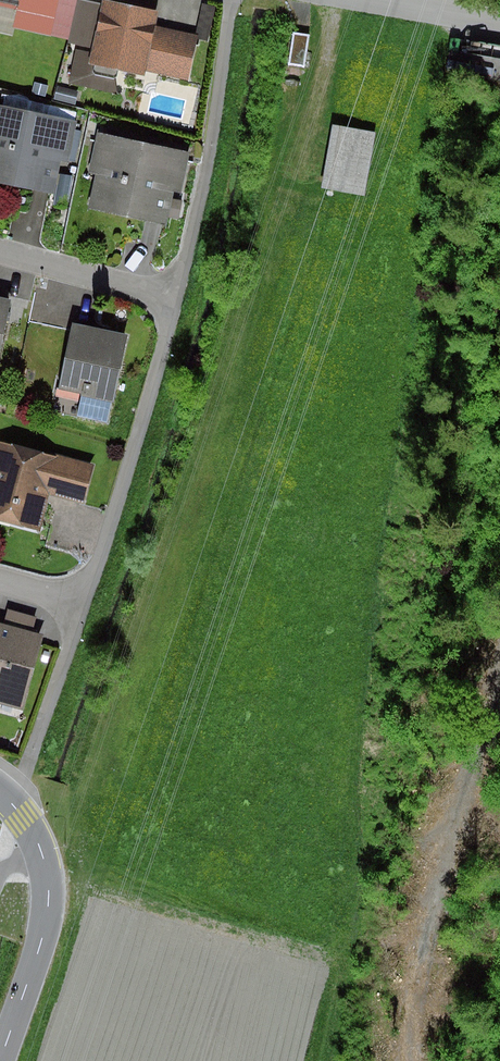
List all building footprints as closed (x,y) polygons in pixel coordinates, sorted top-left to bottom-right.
[(55,37),(65,0),(0,0),(0,22),(55,37)] [(151,68),(162,24),(166,8),(131,0),(107,0),(94,54),(151,68)] [(203,34),(162,24),(151,68),(192,78),(203,34)] [(0,100),(0,180),(64,191),(70,157),(77,158),(84,114),(0,100)] [(374,136),(331,128),(319,189),(362,197),(374,136)] [(194,147),(103,132),(90,210),(174,224),(180,190),(187,191),(194,147)] [(18,297),(0,294),(0,364),(5,365),(18,297)] [(121,400),(132,332),(74,323),(64,391),(121,400)] [(54,493),(91,503),(102,460),(2,434),(0,441),(0,517),(45,528),(54,493)] [(29,702),(51,635),(0,619),(0,693),(29,702)]
